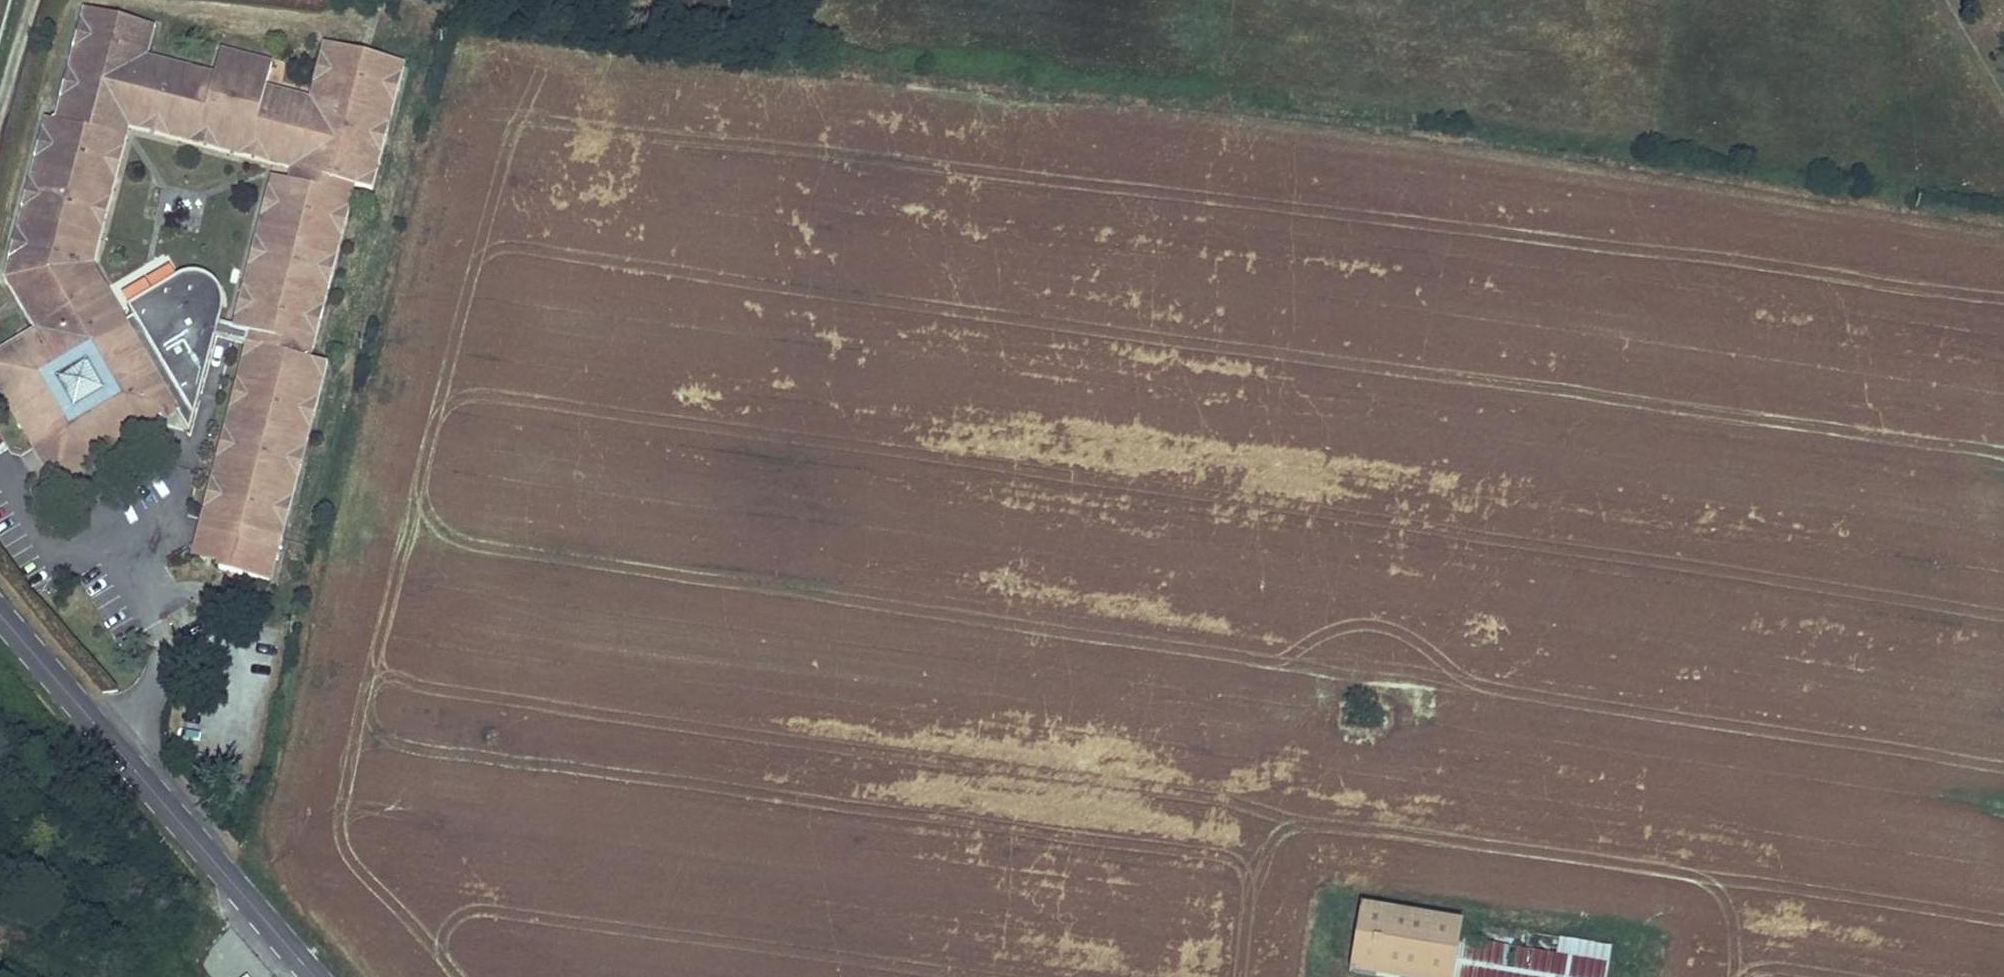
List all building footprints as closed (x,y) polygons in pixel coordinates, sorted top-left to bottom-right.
[(95,10),(82,7),(53,117),(66,121),(95,10)] [(95,10),(66,121),(53,117),(17,281),(34,324),(0,346),(0,372),(9,388),(2,392),(39,452),(62,440),(82,443),(95,464),(183,412),(160,373),(170,367),(155,340),(145,346),(96,265),(131,130),(292,172),(290,184),(272,179),(235,326),(252,332),(264,335),(216,525),(249,533),(242,558),(224,556),(222,562),(220,569),(277,582),(287,543),(275,539),(322,364),(312,360),(316,344),(311,342),(348,196),(353,198),(355,188),(366,191),(398,67),(329,49),(315,101),(272,89),(277,64),(222,49),(216,75),(151,57),(158,27),(95,10)] [(398,67),(366,191),(377,193),(409,70),(398,67)] [(40,114),(5,278),(17,281),(53,117),(40,114)] [(311,342),(316,344),(353,198),(348,196),(311,342)] [(287,543),(334,367),(322,364),(275,539),(287,543)] [(2,392),(9,388),(0,372),(0,393),(2,392)] [(39,452),(58,488),(95,464),(82,443),(62,440),(39,452)] [(216,525),(208,558),(222,562),(224,556),(242,558),(249,533),(216,525)] [(1383,720),(1373,718),(1371,734),(1380,735),(1383,720)] [(1374,976),(1604,976),(1606,967),(1458,941),(1460,924),(1359,905),(1348,973),(1374,976)] [(1610,948),(1460,924),(1458,941),(1606,967),(1610,948)]
